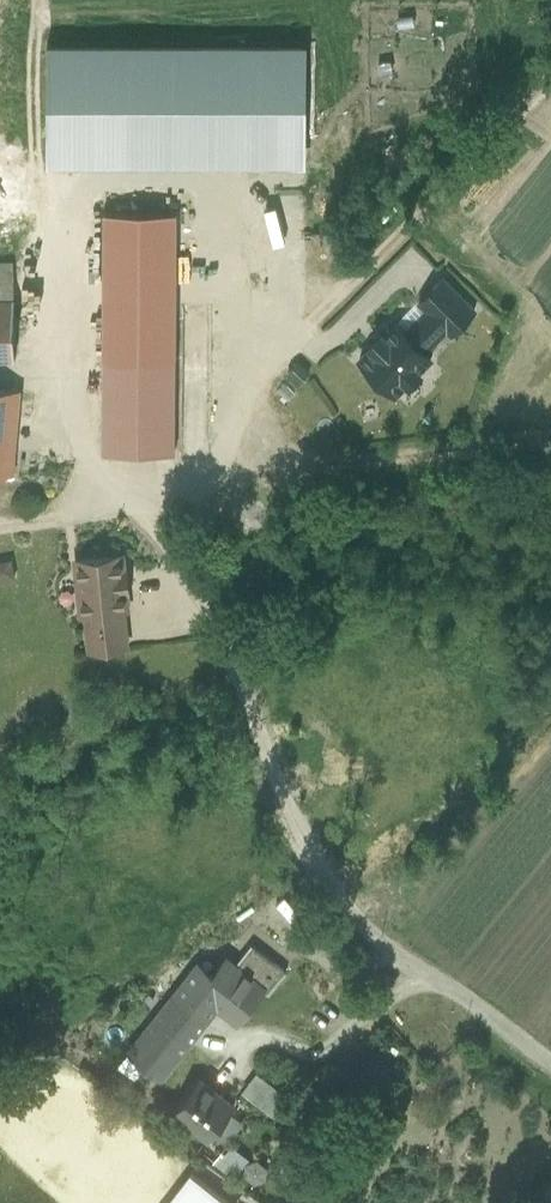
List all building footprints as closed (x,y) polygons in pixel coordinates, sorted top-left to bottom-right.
[(47,42),(47,139),(306,141),(307,44),(47,42)] [(306,141),(47,139),(46,162),(306,164),(306,141)] [(176,211),(104,210),(103,355),(175,356),(176,211)] [(0,262),(0,296),(14,296),(13,262),(0,262)] [(419,301),(427,309),(446,328),(451,333),(475,309),(442,277),(419,301)] [(0,296),(0,357),(15,356),(14,296),(0,296)] [(203,306),(184,307),(185,351),(204,351),(203,306)] [(424,350),(446,328),(427,309),(405,331),(396,322),(384,334),(381,332),(369,344),(372,346),(360,358),(394,393),(407,380),(409,383),(421,371),(418,369),(431,356),(424,350)] [(175,356),(103,355),(102,451),(175,452),(175,356)] [(308,373),(298,364),(289,372),(300,382),(308,373)] [(0,387),(0,471),(14,471),(21,389),(0,387)] [(14,471),(0,471),(0,508),(11,506),(14,471)] [(120,553),(77,558),(83,612),(86,612),(123,608),(126,608),(124,590),(128,590),(126,571),(122,571),(120,553)] [(11,576),(9,556),(0,557),(0,577),(11,576)] [(123,608),(86,612),(90,648),(127,644),(123,608)] [(217,1004),(217,1005),(237,1021),(263,988),(264,987),(256,981),(273,960),(251,943),(235,964),(227,957),(212,975),(198,962),(174,992),(175,993),(185,1001),(196,987),(217,1004)] [(264,987),(263,988),(269,993),(286,971),(273,960),(256,981),(264,987)] [(196,987),(185,1001),(207,1018),(217,1005),(217,1004),(196,987)] [(175,993),(130,1049),(146,1062),(162,1075),(207,1018),(185,1001),(175,993)] [(135,1076),(146,1062),(130,1049),(118,1063),(135,1076)] [(289,1097),(257,1072),(242,1090),(275,1115),(289,1097)] [(234,1105),(199,1078),(174,1110),(208,1137),(213,1132),(229,1111),(234,1105)] [(243,1122),(229,1111),(213,1132),(227,1142),(243,1122)]
